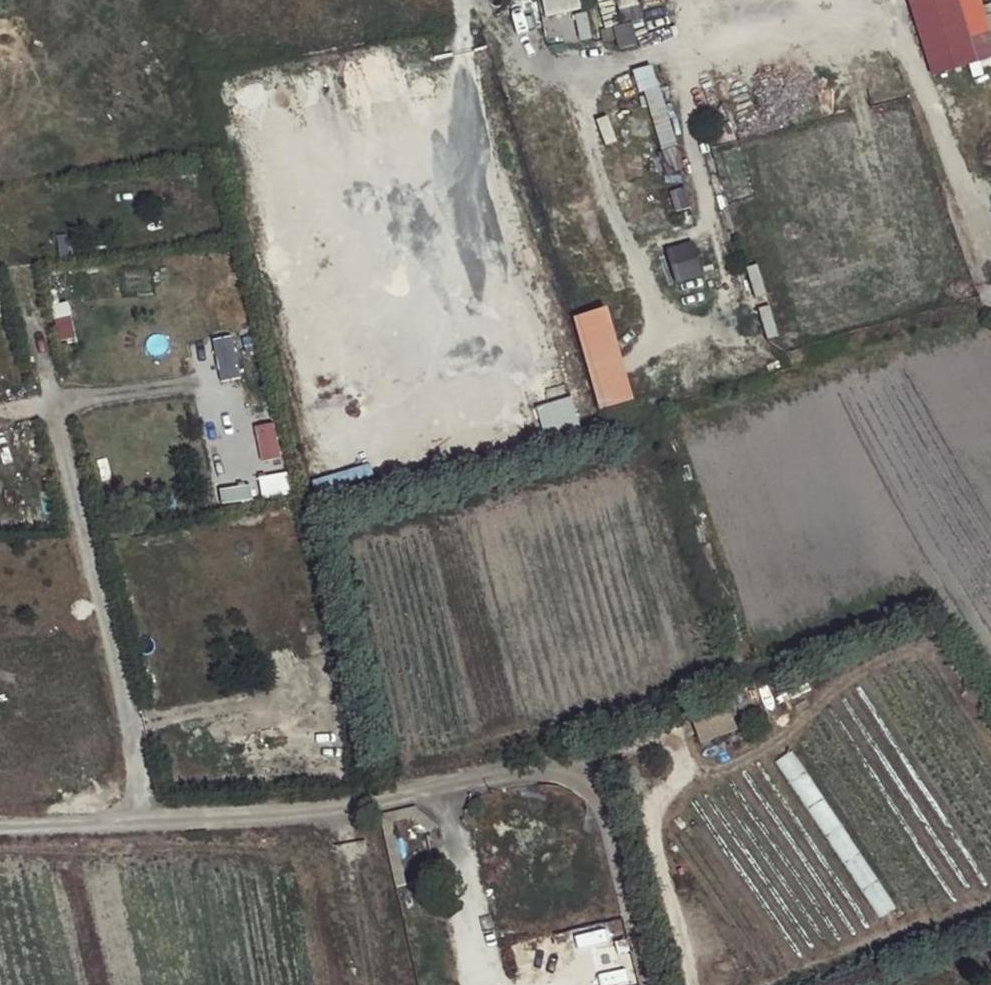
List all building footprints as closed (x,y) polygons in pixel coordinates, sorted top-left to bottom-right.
[(673,278),(696,276),(693,244),(670,246),(673,278)] [(566,316),(593,410),(626,400),(598,307),(566,316)] [(219,337),(226,377),(238,375),(231,335),(219,337)] [(533,407),(543,435),(577,423),(567,395),(533,407)] [(692,724),(728,710),(722,694),(686,707),(692,724)] [(735,731),(728,710),(692,724),(700,744),(735,731)]
